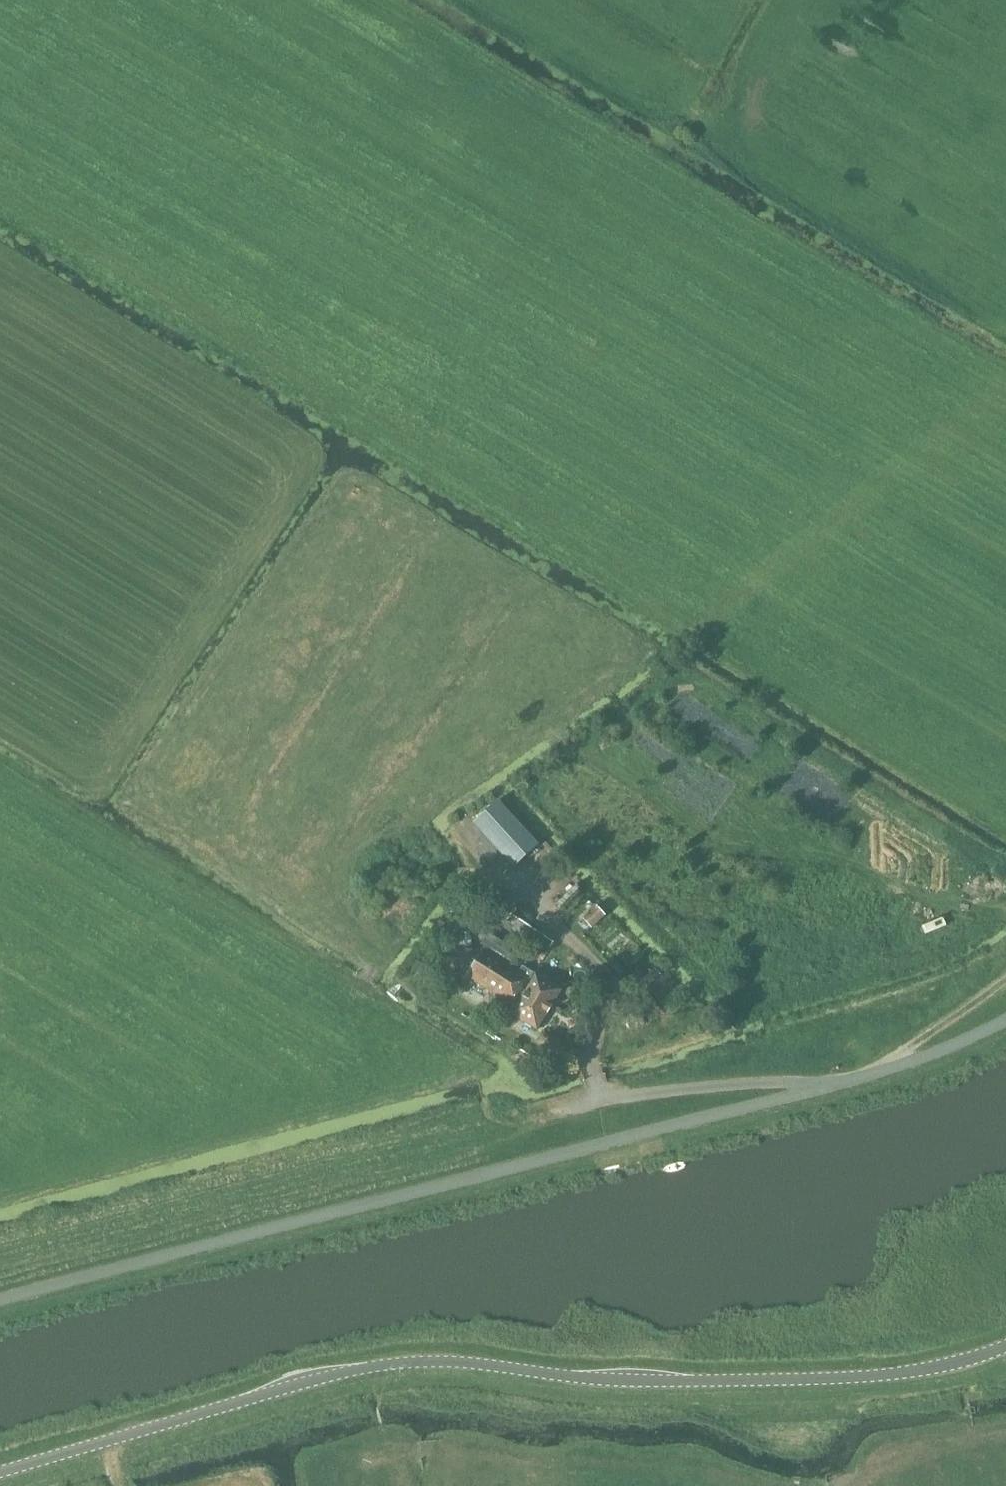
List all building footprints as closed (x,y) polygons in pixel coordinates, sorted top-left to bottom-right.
[(498,802),(473,824),(514,868),(538,846),(498,802)] [(597,906),(583,919),(592,929),(606,916),(597,906)] [(488,933),(481,945),(514,967),(522,955),(488,933)] [(515,1006),(531,980),(513,969),(514,968),(484,949),(467,977),(508,1002),(515,1006)] [(515,1006),(508,1002),(503,1010),(520,1020),(521,1020),(537,1030),(561,990),(534,974),(531,980),(515,1006)]
